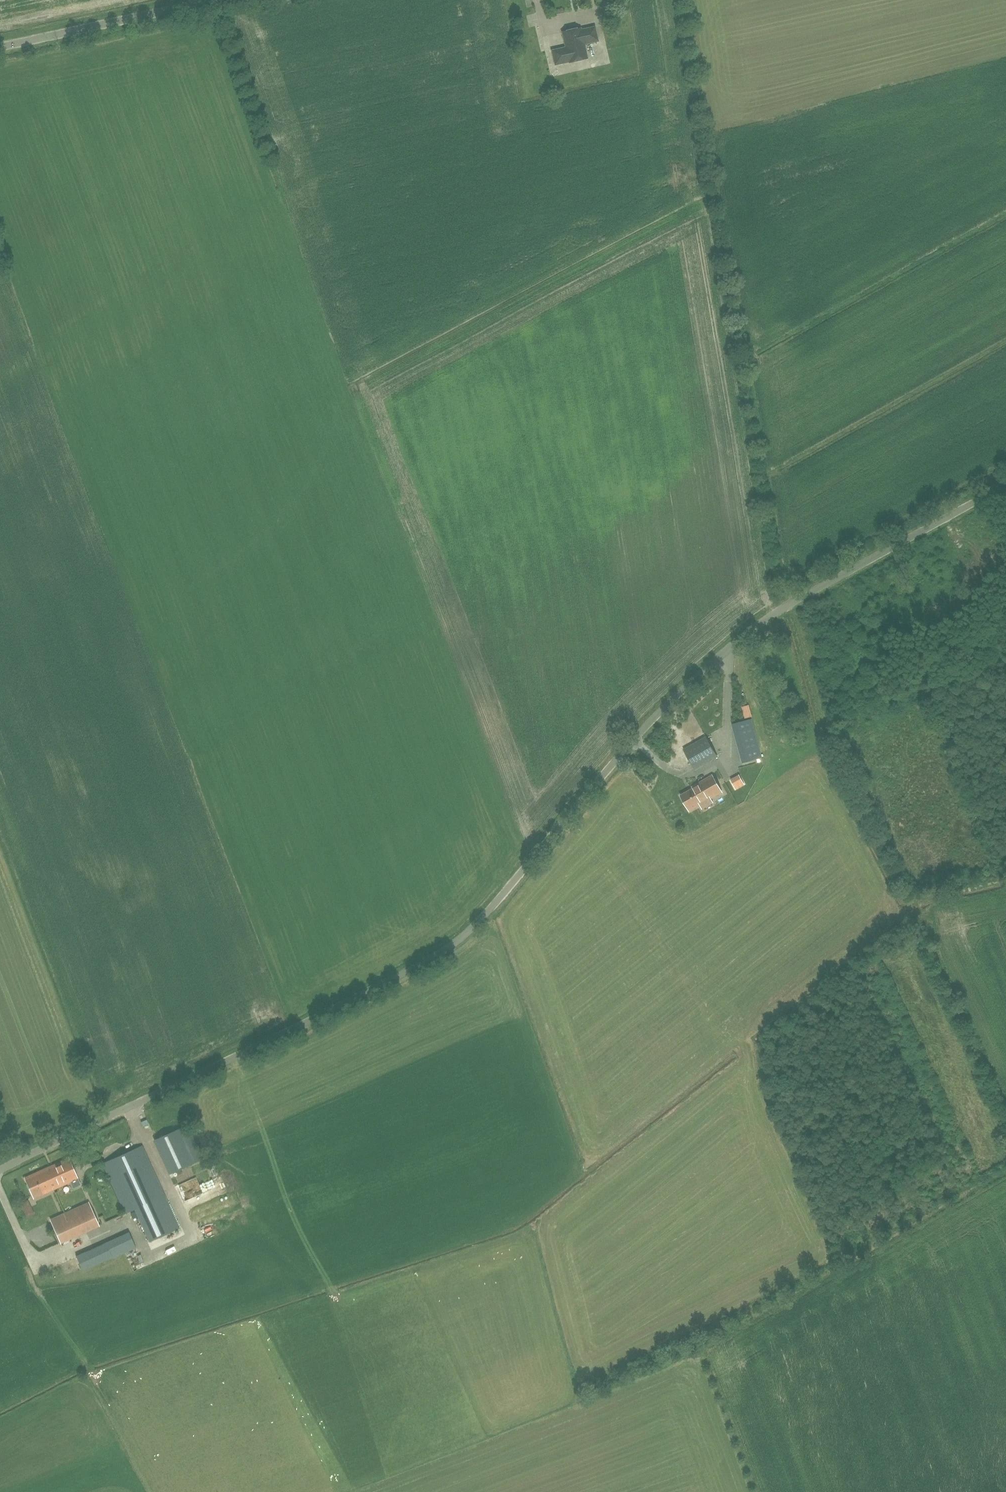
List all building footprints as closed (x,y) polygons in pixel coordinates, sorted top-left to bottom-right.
[(549,17),(557,15),(555,8),(547,10),(549,17)] [(580,29),(562,33),(566,48),(552,51),(555,65),(569,62),(569,63),(587,59),(584,44),(597,41),(594,28),(580,31),(580,29)] [(754,656),(745,660),(748,666),(757,662),(754,656)] [(747,719),(754,717),(751,705),(744,706),(747,719)] [(743,763),(763,758),(752,718),(732,724),(743,763)] [(695,770),(718,757),(706,737),(684,749),(695,770)] [(690,811),(711,799),(722,792),(712,775),(692,787),(693,789),(681,796),(690,811)] [(157,1139),(172,1173),(203,1159),(188,1125),(157,1139)] [(180,1228),(143,1146),(103,1164),(126,1214),(136,1209),(150,1241),(180,1228)] [(47,1175),(45,1176),(51,1190),(70,1182),(73,1189),(80,1185),(68,1159),(45,1169),(47,1175)] [(45,1176),(47,1175),(45,1169),(25,1178),(34,1198),(51,1190),(45,1176)] [(205,1218),(197,1201),(207,1196),(203,1186),(192,1192),(190,1188),(180,1193),(195,1223),(205,1218)] [(23,1203),(29,1217),(36,1215),(30,1200),(23,1203)] [(60,1245),(99,1227),(92,1211),(88,1202),(50,1220),(60,1245)] [(87,1271),(113,1259),(137,1248),(129,1233),(80,1255),(87,1271)]
